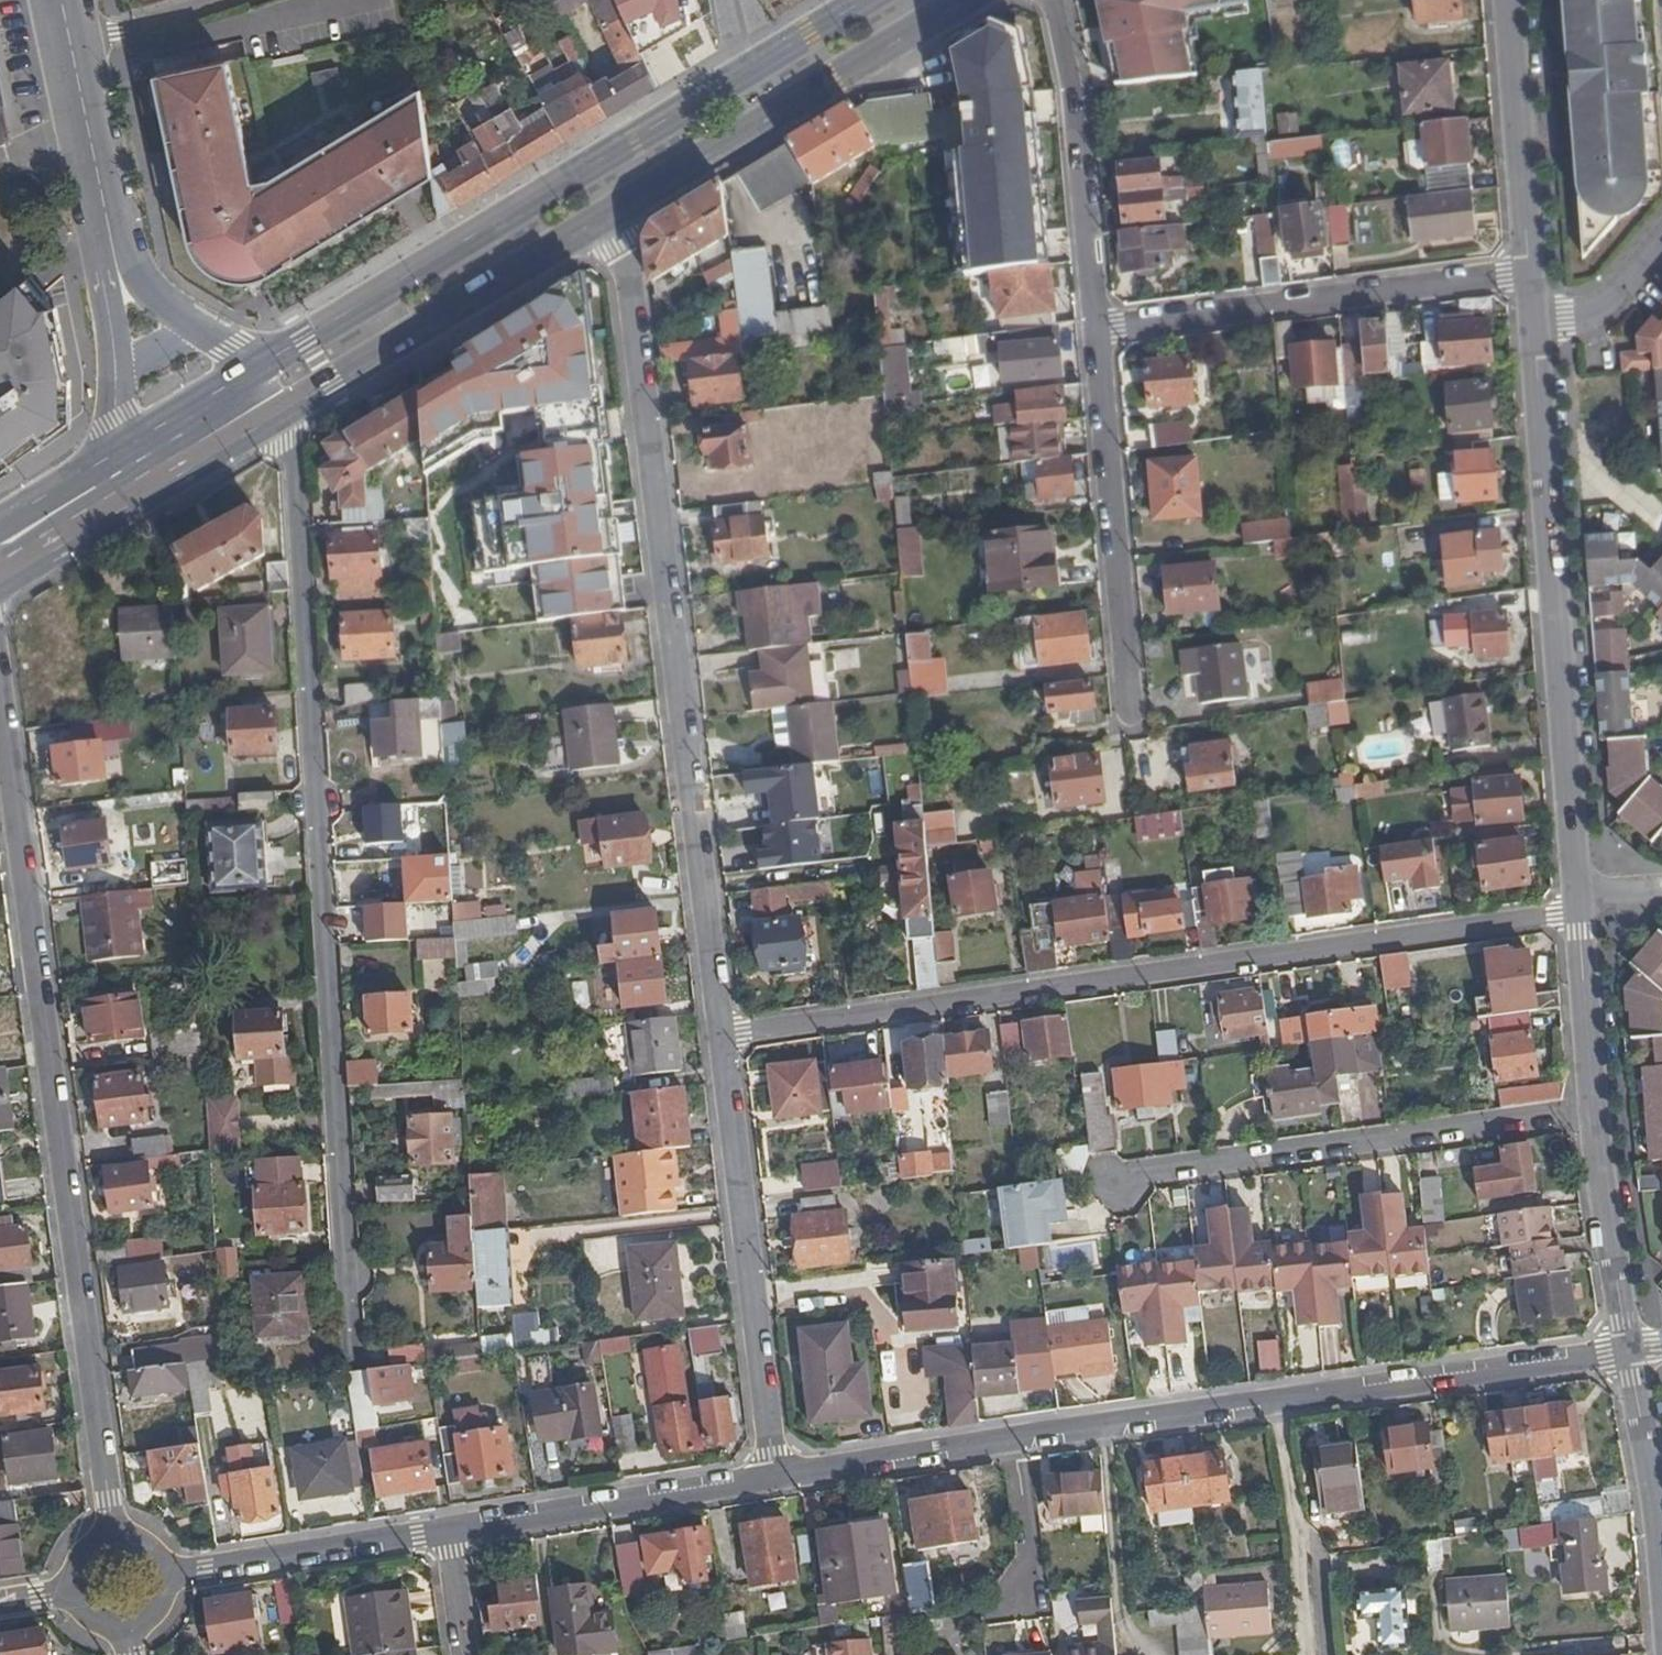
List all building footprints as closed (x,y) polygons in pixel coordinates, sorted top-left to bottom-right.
[(560,16),(586,0),(553,0),(560,16)] [(657,86),(633,32),(619,0),(591,0),(620,67),(590,85),(608,116),(657,86)] [(1100,2),(1111,58),(1120,56),(1127,85),(1169,80),(1182,79),(1193,78),(1187,45),(1193,44),(1190,22),(1189,15),(1239,7),(1238,0),(1103,0),(1100,2)] [(1420,22),(1432,20),(1440,19),(1462,17),(1461,0),(1418,0),(1420,22)] [(1642,42),(1634,42),(1633,28),(1632,0),(1572,0),(1573,7),(1576,50),(1568,51),(1572,102),(1581,102),(1582,117),(1583,140),(1585,157),(1576,157),(1585,257),(1615,221),(1615,209),(1627,204),(1635,197),(1639,187),(1641,181),(1639,166),(1644,164),(1638,91),(1644,90),(1642,42)] [(1239,7),(1189,15),(1190,22),(1193,44),(1200,42),(1197,21),(1240,14),(1239,7)] [(508,34),(524,64),(538,56),(523,27),(508,34)] [(1634,42),(1642,42),(1641,27),(1633,28),(1634,42)] [(1576,50),(1567,37),(1568,51),(1576,50)] [(1275,48),(1268,49),(1270,59),(1276,58),(1275,48)] [(1329,53),(1321,54),(1323,64),(1330,63),(1329,53)] [(241,54),(169,69),(205,233),(206,236),(208,240),(211,244),(214,247),(217,251),(220,254),(224,257),(228,260),(232,262),(236,265),(240,266),(244,268),(249,269),(253,270),(258,271),(263,271),(268,271),(431,172),(423,117),(293,202),(274,206),(241,54)] [(1120,56),(1111,58),(1117,86),(1127,85),(1120,56)] [(587,128),(608,116),(590,85),(586,78),(582,57),(571,63),(577,74),(563,82),(587,128)] [(1420,113),(1452,109),(1454,109),(1449,62),(1404,66),(1409,114),(1420,113)] [(1261,70),(1233,73),(1239,132),(1249,131),(1266,130),(1261,70)] [(1193,78),(1182,79),(1183,84),(1183,90),(1201,88),(1200,77),(1193,78)] [(565,142),(587,128),(563,82),(538,96),(547,112),(565,142)] [(477,92),(490,113),(496,110),(499,114),(506,110),(491,85),(477,92)] [(999,132),(1036,127),(1031,90),(994,96),(999,132)] [(855,110),(878,146),(943,136),(952,153),(971,151),(970,136),(966,107),(930,111),(928,94),(870,101),(855,110)] [(0,95),(0,140),(8,138),(0,95)] [(966,107),(970,136),(997,133),(999,132),(994,96),(964,100),(966,107)] [(1581,102),(1572,102),(1572,117),(1582,117),(1581,102)] [(789,143),(813,180),(815,183),(878,146),(855,110),(852,105),(789,143)] [(1421,123),(1454,119),(1452,109),(1420,113),(1421,123)] [(521,168),(565,142),(547,112),(519,130),(506,110),(499,114),(496,110),(490,113),(521,168)] [(497,181),(521,168),(490,113),(484,117),(486,120),(472,129),(484,151),(480,153),(497,181)] [(1280,132),(1296,130),(1295,114),(1278,115),(1280,132)] [(1469,161),(1465,118),(1454,119),(1421,123),(1410,124),(1411,132),(1424,131),(1425,137),(1427,166),(1469,161)] [(999,132),(997,133),(1003,186),(992,187),(995,210),(1006,209),(1047,203),(1036,127),(999,132)] [(1249,131),(1250,142),(1255,142),(1266,141),(1266,130),(1249,131)] [(1322,134),(1266,141),(1268,156),(1324,150),(1322,134)] [(1425,137),(1408,138),(1410,167),(1425,166),(1427,166),(1425,137)] [(1575,141),(1576,157),(1585,157),(1583,140),(1575,141)] [(1266,141),(1255,142),(1259,179),(1270,178),(1268,156),(1266,141)] [(1330,143),(1332,170),(1350,169),(1347,141),(1330,143)] [(438,216),(497,181),(480,153),(473,142),(459,152),(465,162),(449,171),(445,164),(431,172),(438,216)] [(789,143),(739,173),(763,210),(813,180),(789,143)] [(1119,165),(1123,194),(1167,189),(1186,187),(1204,185),(1203,174),(1166,177),(1167,183),(1161,184),(1158,160),(1119,165)] [(1472,187),(1469,161),(1427,166),(1425,166),(1427,193),(1472,187)] [(878,177),(883,170),(876,164),(854,195),(863,201),(867,194),(878,177)] [(887,177),(878,177),(867,194),(870,226),(883,225),(880,194),(888,193),(887,177)] [(730,234),(723,183),(652,226),(648,238),(653,280),(730,234)] [(1204,194),(1204,185),(1186,187),(1187,197),(1204,194)] [(1167,189),(1168,194),(1169,199),(1187,197),(1186,187),(1167,189)] [(1478,230),(1472,187),(1427,193),(1407,196),(1412,238),(1478,230)] [(1167,189),(1123,194),(1126,223),(1165,218),(1163,195),(1168,194),(1167,189)] [(1047,204),(1047,203),(1006,209),(1011,244),(1040,241),(1042,248),(1063,246),(1060,222),(1049,223),(1047,204)] [(1348,243),(1346,204),(1329,206),(1332,246),(1348,243)] [(1325,245),(1319,205),(1284,209),(1290,250),(1325,245)] [(1260,258),(1276,256),(1273,212),(1257,214),(1260,258)] [(1249,215),(1238,216),(1240,230),(1250,229),(1249,215)] [(1166,225),(1169,248),(1186,246),(1184,223),(1166,225)] [(1166,225),(1120,231),(1125,269),(1141,267),(1155,265),(1171,263),(1169,248),(1166,225)] [(769,248),(733,252),(733,256),(735,271),(740,309),(746,352),(835,341),(831,307),(776,313),(769,248)] [(1004,253),(1005,270),(1040,265),(1038,249),(1004,253)] [(735,271),(733,256),(705,272),(711,283),(735,271)] [(1264,286),(1282,283),(1279,256),(1276,256),(1260,258),(1264,286)] [(1058,324),(1051,264),(1040,265),(1005,270),(992,272),(997,298),(1000,298),(1004,331),(1058,324)] [(458,366),(422,390),(425,439),(427,465),(477,434),(505,432),(503,416),(533,411),(538,415),(543,454),(527,457),(531,496),(474,502),(484,573),(533,568),(541,621),(626,612),(585,274),(488,333),(490,337),(457,358),(458,366)] [(58,426),(59,382),(44,313),(21,286),(0,303),(0,471),(58,426)] [(879,336),(880,348),(893,346),(891,329),(888,286),(875,288),(879,336)] [(728,338),(661,346),(663,363),(690,359),(738,353),(746,352),(740,309),(725,311),(728,338)] [(1622,376),(1654,374),(1661,373),(1661,312),(1638,338),(1637,353),(1621,356),(1622,376)] [(1446,364),(1494,359),(1491,320),(1467,322),(1466,313),(1445,314),(1446,323),(1443,324),(1446,362),(1446,364)] [(1358,348),(1343,350),(1347,386),(1364,384),(1363,373),(1392,370),(1388,320),(1365,323),(1366,335),(1367,347),(1358,348)] [(1292,321),(1274,323),(1277,357),(1295,355),(1299,386),(1308,386),(1310,398),(1327,397),(1326,384),(1338,383),(1333,342),(1295,345),(1292,321)] [(1004,331),(977,334),(980,352),(1003,349),(1007,382),(1064,375),(1061,324),(1058,324),(1004,331)] [(891,329),(893,346),(903,345),(903,329),(891,329)] [(1367,347),(1366,335),(1357,335),(1358,348),(1367,347)] [(965,337),(938,342),(940,357),(967,352),(965,337)] [(880,348),(885,395),(886,408),(903,406),(902,399),(898,400),(893,346),(880,348)] [(738,353),(690,359),(697,403),(744,398),(738,353)] [(1446,364),(1446,362),(1427,363),(1427,375),(1494,365),(1494,359),(1446,364)] [(1195,402),(1191,360),(1148,363),(1152,405),(1195,402)] [(422,390),(421,366),(407,375),(417,393),(422,390)] [(1654,374),(1661,479),(1661,373),(1654,374)] [(1474,440),(1494,438),(1490,379),(1450,383),(1451,406),(1445,407),(1446,413),(1452,413),(1455,443),(1474,440)] [(1367,416),(1364,384),(1347,386),(1350,418),(1367,416)] [(1064,386),(1022,391),(1023,406),(1009,407),(1012,426),(1060,421),(1067,420),(1064,386)] [(425,439),(422,390),(417,393),(347,435),(369,471),(425,439)] [(903,406),(886,408),(889,439),(900,438),(899,414),(904,414),(903,406)] [(784,407),(705,417),(706,428),(703,429),(707,454),(712,454),(715,469),(753,464),(748,424),(785,419),(784,407)] [(1154,424),(1156,447),(1193,442),(1189,419),(1154,424)] [(1060,421),(1012,426),(1017,466),(1039,464),(1041,485),(1028,487),(1029,500),(1075,495),(1071,449),(1063,449),(1060,421)] [(1012,426),(1000,428),(1004,467),(1017,466),(1012,426)] [(1520,454),(1519,434),(1494,438),(1474,440),(1475,451),(1456,454),(1457,466),(1457,473),(1460,499),(1498,496),(1496,456),(1520,454)] [(336,505),(337,524),(370,523),(369,503),(369,486),(369,471),(347,435),(330,445),(340,463),(328,472),(339,490),(344,488),(344,505),(336,505)] [(1475,451),(1474,440),(1455,443),(1456,454),(1475,451)] [(1363,454),(1353,455),(1354,464),(1359,527),(1370,526),(1363,454)] [(1202,513),(1197,457),(1153,460),(1157,517),(1202,513)] [(1347,529),(1359,527),(1354,464),(1342,465),(1347,529)] [(1443,500),(1460,499),(1457,473),(1450,473),(1440,474),(1443,500)] [(876,475),(877,486),(893,484),(892,474),(876,475)] [(893,484),(877,486),(878,499),(895,498),(893,484)] [(369,486),(369,503),(384,502),(384,486),(369,486)] [(906,497),(895,498),(897,528),(909,527),(906,497)] [(762,500),(718,506),(719,523),(715,524),(721,562),(768,556),(762,500)] [(180,553),(201,590),(267,552),(264,519),(251,509),(233,518),(234,522),(195,543),(193,541),(181,547),(180,553)] [(1249,542),(1278,538),(1294,536),(1292,519),(1248,524),(1249,542)] [(909,527),(897,528),(900,563),(912,562),(909,527)] [(373,528),(349,529),(349,536),(332,537),(335,577),(337,577),(338,597),(381,594),(378,534),(374,534),(373,528)] [(994,590),(1055,582),(1049,528),(987,536),(994,590)] [(1348,552),(1346,529),(1332,531),(1334,546),(1334,553),(1348,552)] [(1446,534),(1451,582),(1482,579),(1481,568),(1505,566),(1502,529),(1468,532),(1446,534)] [(1334,546),(1332,531),(1294,536),(1278,538),(1281,555),(1312,551),(1312,548),(1334,546)] [(1586,535),(1590,589),(1629,585),(1657,609),(1651,616),(1656,620),(1653,625),(1661,634),(1661,552),(1645,571),(1635,563),(1616,563),(1613,534),(1586,535)] [(291,591),(289,562),(270,564),(270,593),(291,591)] [(1172,612),(1196,610),(1220,607),(1217,563),(1168,568),(1172,612)] [(408,577),(409,606),(424,605),(435,604),(433,575),(408,577)] [(236,585),(236,596),(264,593),(263,583),(236,585)] [(790,585),(795,645),(810,643),(807,611),(815,610),(814,596),(805,597),(804,584),(790,585)] [(187,585),(173,586),(174,602),(187,601),(187,585)] [(747,651),(749,651),(795,645),(790,585),(741,591),(743,616),(747,651)] [(1340,616),(1348,615),(1345,585),(1337,585),(1340,616)] [(737,617),(743,616),(741,591),(734,592),(737,617)] [(1604,604),(1591,605),(1592,619),(1618,617),(1617,594),(1604,595),(1604,604)] [(178,657),(174,606),(119,609),(123,661),(178,657)] [(1220,607),(1196,610),(1197,625),(1221,623),(1220,607)] [(273,670),(269,608),(223,610),(226,673),(273,670)] [(1476,631),(1477,641),(1478,654),(1511,651),(1508,611),(1448,615),(1450,633),(1476,631)] [(394,614),(345,616),(348,659),(396,655),(394,614)] [(1040,619),(1045,662),(1091,658),(1086,615),(1040,619)] [(622,616),(579,621),(584,667),(627,661),(622,616)] [(1040,616),(1022,618),(1026,665),(1045,662),(1040,619),(1040,616)] [(1375,636),(1374,623),(1346,626),(1348,639),(1375,636)] [(928,631),(907,634),(909,661),(911,691),(912,697),(945,693),(941,658),(931,659),(928,631)] [(1451,643),(1477,641),(1476,631),(1450,633),(1451,643)] [(1594,634),(1603,744),(1616,745),(1621,797),(1631,806),(1623,815),(1627,818),(1624,822),(1647,843),(1650,839),(1654,843),(1661,836),(1661,796),(1652,787),(1657,781),(1651,777),(1647,741),(1630,742),(1620,631),(1594,634)] [(460,648),(459,632),(437,634),(438,650),(454,648),(460,648)] [(739,673),(742,712),(774,708),(788,706),(816,703),(813,672),(810,643),(795,645),(749,651),(751,672),(739,673)] [(1234,643),(1179,650),(1182,674),(1191,673),(1194,703),(1239,698),(1234,643)] [(458,703),(454,648),(438,650),(440,688),(446,688),(447,704),(453,703),(458,703)] [(1329,701),(1347,698),(1345,681),(1309,685),(1312,703),(1329,701)] [(1052,711),(1071,709),(1094,706),(1096,706),(1094,683),(1050,687),(1052,711)] [(348,686),(349,706),(376,704),(381,704),(381,685),(348,686)] [(446,688),(440,688),(441,700),(442,720),(443,725),(456,723),(453,703),(447,704),(446,688)] [(1486,743),(1478,692),(1441,696),(1442,699),(1446,732),(1448,748),(1486,743)] [(1442,699),(1425,701),(1430,734),(1446,732),(1442,699)] [(442,720),(441,700),(397,703),(381,704),(376,704),(377,723),(380,755),(406,754),(405,757),(423,757),(444,756),(443,725),(442,720)] [(792,745),(794,767),(815,765),(843,761),(837,701),(816,703),(788,706),(792,745)] [(1333,723),(1329,701),(1312,703),(1308,704),(1311,726),(1333,723)] [(622,764),(614,704),(566,709),(573,769),(622,764)] [(788,706),(774,708),(778,746),(792,745),(788,706)] [(1094,706),(1071,709),(1073,722),(1096,719),(1094,706)] [(278,753),(275,710),(233,712),(235,755),(278,753)] [(456,723),(443,725),(444,756),(445,766),(459,764),(457,742),(467,741),(464,722),(456,723)] [(60,786),(105,780),(103,758),(115,757),(113,742),(78,746),(77,741),(75,738),(69,740),(68,747),(55,749),(55,750),(60,785),(60,786)] [(122,741),(113,742),(115,757),(117,779),(125,778),(122,741)] [(1190,788),(1236,781),(1234,759),(1238,757),(1237,743),(1232,744),(1231,741),(1184,747),(1190,788)] [(60,785),(55,750),(47,751),(52,786),(60,785)] [(932,750),(918,752),(919,766),(933,765),(932,750)] [(907,768),(910,804),(922,802),(920,772),(919,766),(918,752),(878,756),(880,770),(907,768)] [(1052,805),(1105,798),(1100,753),(1048,759),(1052,805)] [(103,758),(105,780),(117,779),(115,757),(103,758)] [(822,821),(815,765),(794,767),(747,773),(750,795),(772,792),(776,825),(817,820),(822,821)] [(1356,784),(1360,783),(1359,771),(1341,775),(1343,786),(1356,784)] [(1479,816),(1480,822),(1523,817),(1521,776),(1494,777),(1493,773),(1476,774),(1477,787),(1455,789),(1457,818),(1479,816)] [(1343,786),(1341,775),(1335,776),(1335,787),(1343,786)] [(1386,791),(1384,780),(1360,783),(1356,784),(1358,793),(1358,794),(1386,791)] [(1358,793),(1356,784),(1343,786),(1335,787),(1324,788),(1324,798),(1358,793)] [(187,789),(172,791),(174,801),(187,800),(187,789)] [(277,793),(240,795),(240,811),(278,809),(277,793)] [(1260,834),(1274,832),(1270,796),(1255,799),(1260,834)] [(429,798),(430,846),(450,846),(449,797),(429,798)] [(188,802),(189,814),(237,811),(237,799),(188,802)] [(363,840),(411,842),(412,802),(364,800),(363,840)] [(880,870),(880,875),(929,869),(927,846),(924,814),(922,802),(910,804),(905,804),(907,826),(897,827),(902,867),(880,870)] [(1184,809),(1137,816),(1141,836),(1186,831),(1184,809)] [(954,810),(924,814),(927,846),(958,842),(954,810)] [(645,814),(580,822),(581,840),(598,838),(599,843),(604,843),(606,865),(650,860),(645,814)] [(822,862),(817,820),(776,825),(764,827),(767,852),(760,853),(762,869),(822,862)] [(70,867),(111,862),(105,821),(65,826),(70,867)] [(261,839),(259,821),(210,825),(216,889),(280,885),(275,838),(261,839)] [(992,837),(980,839),(981,851),(994,850),(992,837)] [(1442,885),(1436,837),(1380,845),(1385,880),(1413,877),(1416,889),(1442,885)] [(1485,875),(1487,888),(1531,881),(1524,837),(1481,844),(1482,855),(1477,857),(1479,876),(1485,875)] [(1087,855),(1089,872),(1102,870),(1100,854),(1087,855)] [(453,901),(450,857),(412,860),(414,903),(453,901)] [(957,915),(996,910),(995,899),(1000,898),(999,884),(993,885),(992,873),(977,874),(976,865),(955,868),(955,878),(953,878),(957,915)] [(1307,879),(1287,883),(1292,916),(1311,913),(1311,916),(1351,909),(1349,894),(1360,893),(1356,866),(1346,867),(1328,869),(1329,877),(1307,879)] [(161,888),(189,885),(188,867),(160,869),(161,888)] [(914,934),(917,990),(940,987),(938,963),(935,930),(929,869),(880,875),(881,881),(903,879),(907,918),(919,918),(920,933),(914,934)] [(1106,899),(1102,870),(1089,872),(1078,873),(1081,899),(1055,902),(1055,910),(1050,910),(1051,923),(1057,923),(1060,946),(1111,939),(1108,912),(1106,899)] [(785,903),(835,897),(833,881),(783,887),(785,903)] [(1200,948),(1218,946),(1215,923),(1255,917),(1250,881),(1193,889),(1194,899),(1197,922),(1200,948)] [(783,887),(755,891),(765,968),(789,965),(791,973),(806,972),(803,952),(814,950),(813,944),(803,945),(799,917),(787,917),(785,903),(783,887)] [(153,889),(86,896),(94,959),(140,952),(136,911),(155,909),(153,889)] [(1111,939),(1114,961),(1134,958),(1131,935),(1186,927),(1185,924),(1197,922),(1194,899),(1181,900),(1180,889),(1126,896),(1126,909),(1108,912),(1111,939)] [(1106,899),(1108,912),(1126,909),(1126,896),(1106,899)] [(479,899),(453,902),(454,921),(481,918),(479,899)] [(602,951),(603,965),(620,963),(663,957),(657,910),(614,916),(618,949),(602,951)] [(518,932),(515,914),(481,918),(454,921),(454,925),(455,937),(455,939),(466,937),(518,932)] [(418,927),(419,939),(455,937),(454,925),(418,927)] [(954,928),(935,930),(938,963),(957,961),(954,928)] [(1021,931),(1027,974),(1042,972),(1040,958),(1047,957),(1043,929),(1036,929),(1021,931)] [(1626,1039),(1627,1056),(1660,1053),(1659,1036),(1661,1036),(1661,932),(1660,934),(1657,931),(1633,959),(1638,963),(1634,968),(1642,975),(1634,984),(1638,1038),(1626,1039)] [(455,937),(419,939),(420,958),(456,956),(455,939),(455,937)] [(466,937),(455,939),(456,956),(457,966),(468,965),(466,937)] [(1561,1006),(1560,989),(1535,994),(1530,948),(1512,951),(1510,943),(1489,946),(1495,998),(1499,998),(1501,1014),(1530,1010),(1561,1006)] [(1410,950),(1381,954),(1387,987),(1405,984),(1403,973),(1413,972),(1410,950)] [(1040,958),(1042,972),(1056,970),(1054,956),(1047,957),(1040,958)] [(668,1002),(663,957),(620,963),(626,1008),(668,1002)] [(199,975),(198,962),(185,964),(187,976),(199,975)] [(484,963),(486,979),(490,979),(500,978),(498,962),(484,963)] [(468,965),(457,966),(458,982),(486,979),(484,963),(468,965)] [(1415,982),(1413,972),(1403,973),(1405,984),(1415,982)] [(199,975),(187,976),(187,987),(200,986),(199,975)] [(486,979),(458,982),(458,995),(492,992),(490,979),(486,979)] [(1282,1044),(1273,988),(1263,989),(1269,1030),(1271,1046),(1282,1044)] [(1269,1030),(1263,989),(1222,995),(1223,1006),(1214,1007),(1217,1024),(1226,1023),(1228,1037),(1269,1030)] [(91,1042),(140,1035),(134,995),(85,1002),(91,1042)] [(371,1034),(413,1031),(411,995),(369,997),(371,1034)] [(1475,1001),(1478,1017),(1480,1017),(1489,1015),(1501,1014),(1499,998),(1495,998),(1475,1001)] [(1315,1040),(1381,1030),(1377,1000),(1355,1003),(1356,1010),(1311,1016),(1315,1040)] [(1530,1010),(1501,1014),(1489,1015),(1490,1026),(1492,1048),(1486,1049),(1488,1067),(1495,1066),(1497,1078),(1537,1072),(1530,1010)] [(287,1057),(283,1013),(239,1015),(242,1059),(258,1058),(259,1081),(296,1079),(293,1057),(287,1057)] [(1002,1024),(1005,1061),(1073,1054),(1068,1015),(1002,1024)] [(1489,1015),(1480,1017),(1482,1027),(1490,1026),(1489,1015)] [(674,1017),(627,1022),(634,1075),(681,1069),(674,1017)] [(1384,1065),(1381,1030),(1315,1040),(1319,1069),(1320,1074),(1339,1071),(1384,1065)] [(945,1036),(944,1032),(928,1033),(928,1038),(906,1041),(911,1084),(949,1081),(948,1074),(945,1036)] [(989,1032),(945,1036),(948,1074),(992,1069),(989,1032)] [(1171,1035),(1158,1036),(1161,1061),(1168,1060),(1176,1059),(1171,1035)] [(890,1084),(903,1083),(900,1047),(886,1047),(890,1084)] [(188,1065),(205,1064),(205,1054),(187,1056),(188,1065)] [(1176,1059),(1168,1060),(1169,1063),(1119,1070),(1123,1106),(1140,1104),(1156,1102),(1173,1100),(1172,1087),(1187,1085),(1184,1058),(1176,1059)] [(379,1061),(348,1063),(350,1087),(375,1086),(381,1085),(379,1061)] [(821,1112),(833,1112),(831,1091),(827,1061),(814,1063),(821,1112)] [(847,1090),(849,1113),(892,1110),(890,1087),(884,1087),(882,1062),(835,1066),(837,1091),(847,1090)] [(801,1114),(821,1112),(814,1063),(771,1067),(776,1110),(800,1107),(801,1114)] [(205,1064),(188,1065),(188,1072),(206,1071),(205,1064)] [(1342,1091),(1339,1071),(1320,1074),(1319,1069),(1299,1072),(1294,1073),(1294,1067),(1271,1070),(1277,1114),(1324,1106),(1323,1102),(1322,1094),(1342,1091)] [(0,1069),(0,1131),(15,1129),(7,1068),(0,1069)] [(1102,1071),(1082,1074),(1084,1093),(1087,1127),(1089,1143),(1090,1153),(1104,1149),(1116,1148),(1112,1112),(1107,1113),(1102,1071)] [(103,1126),(147,1120),(145,1106),(152,1105),(151,1097),(145,1097),(141,1074),(96,1080),(103,1126)] [(567,1081),(569,1100),(613,1095),(612,1076),(567,1081)] [(464,1080),(381,1085),(375,1086),(376,1098),(434,1094),(436,1104),(465,1102),(464,1080)] [(1563,1099),(1566,1080),(1499,1090),(1501,1107),(1563,1099)] [(892,1110),(893,1113),(906,1112),(903,1083),(890,1084),(890,1087),(892,1110)] [(674,1149),(690,1147),(683,1087),(633,1093),(640,1153),(641,1153),(674,1149)] [(1011,1123),(1008,1089),(992,1092),(995,1124),(1011,1123)] [(833,1112),(833,1115),(849,1113),(847,1090),(837,1091),(831,1091),(833,1112)] [(1322,1094),(1323,1102),(1343,1099),(1342,1091),(1322,1094)] [(236,1102),(208,1103),(211,1149),(211,1152),(237,1150),(236,1102)] [(1156,1102),(1140,1104),(1141,1118),(1158,1116),(1156,1102)] [(1343,1104),(1346,1126),(1355,1124),(1352,1103),(1343,1104)] [(480,1110),(465,1112),(467,1130),(483,1128),(480,1110)] [(413,1164),(454,1163),(454,1145),(460,1144),(459,1120),(453,1120),(452,1116),(410,1119),(413,1164)] [(147,1158),(167,1155),(164,1136),(134,1140),(137,1159),(147,1158)] [(1090,1153),(1089,1143),(1078,1144),(1056,1147),(1061,1179),(1064,1179),(1080,1176),(1080,1168),(1084,1160),(1090,1153)] [(1479,1196),(1537,1189),(1531,1143),(1503,1146),(1506,1163),(1475,1167),(1479,1196)] [(211,1149),(192,1152),(193,1159),(211,1156),(211,1152),(211,1149)] [(679,1188),(674,1149),(641,1153),(640,1153),(615,1156),(622,1216),(677,1210),(674,1188),(679,1188)] [(900,1157),(903,1179),(932,1175),(932,1172),(957,1169),(956,1156),(952,1157),(951,1154),(931,1156),(930,1153),(900,1157)] [(167,1155),(147,1158),(148,1164),(148,1165),(172,1161),(171,1154),(167,1155)] [(804,1167),(807,1191),(841,1186),(838,1162),(804,1167)] [(113,1212),(153,1207),(148,1165),(148,1164),(106,1169),(113,1212)] [(310,1231),(306,1166),(258,1169),(262,1234),(310,1231)] [(1336,1167),(1326,1168),(1326,1178),(1337,1177),(1336,1167)] [(506,1212),(504,1177),(469,1179),(470,1197),(473,1233),(495,1231),(494,1213),(506,1212)] [(1640,1179),(1643,1193),(1661,1192),(1661,1177),(1640,1179)] [(1442,1178),(1422,1181),(1426,1216),(1427,1223),(1447,1220),(1442,1178)] [(379,1181),(380,1203),(416,1201),(416,1179),(379,1181)] [(1021,1246),(1037,1243),(1051,1242),(1047,1222),(1055,1221),(1053,1211),(1061,1209),(1057,1193),(1066,1192),(1064,1179),(1061,1179),(1033,1184),(999,1189),(1009,1247),(1021,1246)] [(1381,1182),(1381,1180),(1360,1182),(1364,1220),(1346,1223),(1347,1230),(1353,1278),(1393,1273),(1381,1182)] [(1427,1223),(1426,1216),(1405,1218),(1400,1180),(1381,1182),(1393,1273),(1393,1277),(1430,1272),(1424,1223),(1427,1223)] [(1181,1188),(1170,1190),(1172,1205),(1184,1204),(1181,1188)] [(1069,1191),(1066,1192),(1057,1193),(1061,1209),(1077,1207),(1069,1191)] [(837,1211),(834,1194),(798,1198),(800,1215),(793,1216),(798,1246),(793,1247),(794,1263),(799,1263),(800,1266),(850,1260),(845,1211),(837,1211)] [(1198,1292),(1236,1287),(1224,1207),(1224,1204),(1206,1206),(1210,1245),(1192,1248),(1193,1260),(1198,1292)] [(1553,1236),(1548,1205),(1502,1212),(1507,1243),(1513,1242),(1553,1236)] [(1236,1287),(1236,1292),(1273,1287),(1267,1241),(1250,1243),(1244,1206),(1224,1207),(1236,1287)] [(0,1214),(0,1229),(15,1227),(13,1212),(0,1214)] [(507,1229),(506,1212),(494,1213),(495,1231),(507,1229)] [(15,1227),(0,1229),(0,1270),(29,1266),(24,1226),(15,1227)] [(495,1231),(473,1233),(473,1243),(476,1287),(477,1297),(477,1305),(513,1302),(507,1229),(495,1231)] [(1334,1288),(1354,1285),(1353,1278),(1347,1230),(1307,1235),(1319,1325),(1319,1328),(1339,1325),(1334,1288)] [(1273,1287),(1274,1291),(1294,1288),(1299,1327),(1319,1325),(1307,1235),(1307,1232),(1267,1238),(1267,1241),(1273,1287)] [(1560,1235),(1553,1236),(1513,1242),(1518,1276),(1565,1269),(1560,1235)] [(964,1245),(964,1254),(989,1250),(988,1239),(964,1243),(964,1245)] [(159,1241),(97,1247),(100,1266),(162,1258),(159,1241)] [(637,1319),(683,1314),(679,1278),(677,1278),(673,1242),(629,1247),(637,1319)] [(476,1287),(473,1243),(431,1246),(433,1289),(476,1287)] [(1021,1246),(1024,1268),(1041,1267),(1037,1243),(1021,1246)] [(218,1262),(236,1262),(236,1249),(218,1250),(218,1251),(218,1262)] [(901,1265),(904,1300),(952,1294),(948,1259),(901,1265)] [(1178,1306),(1199,1303),(1198,1292),(1193,1260),(1154,1265),(1165,1343),(1166,1346),(1183,1343),(1178,1306)] [(237,1275),(236,1262),(218,1262),(219,1277),(237,1275)] [(1117,1272),(1123,1311),(1142,1308),(1147,1346),(1165,1343),(1154,1265),(1154,1262),(1120,1267),(1117,1267),(1117,1272)] [(126,1311),(170,1306),(165,1263),(121,1268),(126,1311)] [(0,1270),(0,1286),(28,1282),(31,1282),(29,1266),(0,1270)] [(1576,1312),(1570,1268),(1565,1269),(1518,1276),(1524,1318),(1576,1312)] [(303,1277),(258,1279),(261,1335),(307,1332),(303,1277)] [(28,1282),(0,1286),(0,1341),(34,1336),(28,1282)] [(1443,1287),(1432,1288),(1434,1299),(1445,1298),(1443,1287)] [(952,1294),(904,1300),(907,1326),(955,1322),(952,1294)] [(481,1355),(515,1351),(545,1347),(542,1330),(528,1332),(526,1319),(510,1321),(512,1334),(480,1339),(480,1345),(481,1355)] [(1048,1328),(1054,1376),(1080,1372),(1091,1371),(1092,1378),(1115,1374),(1109,1319),(1048,1328)] [(713,1337),(710,1324),(689,1327),(693,1355),(709,1353),(721,1352),(719,1336),(713,1337)] [(812,1419),(866,1411),(859,1363),(849,1364),(843,1325),(801,1330),(812,1419)] [(133,1348),(135,1370),(182,1364),(184,1364),(186,1363),(225,1358),(223,1333),(180,1339),(181,1342),(133,1348)] [(602,1339),(604,1353),(633,1349),(631,1335),(602,1339)] [(591,1341),(580,1342),(584,1364),(606,1361),(604,1353),(602,1339),(591,1341)] [(390,1364),(424,1359),(422,1343),(388,1348),(390,1364)] [(451,1349),(453,1359),(481,1355),(480,1345),(451,1349)] [(662,1423),(668,1422),(665,1409),(690,1404),(679,1345),(650,1350),(662,1423)] [(950,1427),(978,1422),(976,1396),(972,1349),(972,1346),(926,1354),(930,1380),(951,1376),(954,1403),(947,1404),(950,1427)] [(972,1349),(976,1396),(1018,1393),(1015,1346),(972,1349)] [(426,1352),(429,1362),(431,1362),(453,1359),(451,1349),(426,1352)] [(709,1353),(693,1355),(698,1385),(714,1383),(709,1353)] [(482,1368),(481,1355),(453,1359),(455,1371),(482,1368)] [(1271,1359),(1273,1373),(1284,1371),(1282,1357),(1271,1359)] [(186,1363),(196,1419),(215,1416),(210,1386),(227,1384),(225,1358),(186,1363)] [(417,1364),(416,1364),(419,1380),(433,1378),(431,1362),(429,1362),(417,1364)] [(135,1370),(130,1371),(134,1394),(186,1387),(184,1364),(182,1364),(135,1370)] [(373,1369),(372,1369),(374,1385),(371,1386),(373,1392),(352,1395),(358,1429),(371,1426),(378,1425),(374,1404),(415,1397),(412,1380),(410,1380),(407,1365),(373,1369)] [(38,1368),(0,1372),(0,1415),(44,1409),(38,1368)] [(372,1369),(367,1370),(353,1372),(349,1372),(352,1395),(373,1392),(371,1386),(374,1385),(372,1369)] [(1091,1371),(1080,1372),(1081,1379),(1092,1378),(1091,1371)] [(698,1385),(701,1403),(704,1403),(711,1444),(735,1440),(729,1399),(717,1401),(714,1383),(698,1385)] [(594,1385),(536,1395),(543,1441),(575,1435),(576,1438),(602,1433),(594,1385)] [(665,1409),(668,1422),(669,1430),(662,1431),(666,1455),(704,1449),(700,1426),(693,1426),(690,1404),(665,1409)] [(1565,1405),(1527,1409),(1533,1457),(1543,1456),(1550,1454),(1571,1451),(1565,1405)] [(484,1433),(483,1427),(481,1409),(456,1412),(458,1427),(460,1437),(484,1433)] [(1533,1457),(1527,1409),(1489,1414),(1496,1463),(1513,1460),(1533,1457)] [(615,1419),(620,1455),(639,1452),(634,1417),(615,1419)] [(1427,1423),(1380,1429),(1386,1476),(1434,1470),(1433,1461),(1446,1459),(1442,1431),(1428,1432),(1427,1423)] [(179,1428),(181,1446),(200,1444),(197,1426),(179,1428)] [(374,1443),(371,1426),(358,1429),(360,1445),(374,1443)] [(441,1429),(450,1484),(513,1474),(507,1430),(494,1431),(493,1426),(483,1427),(484,1433),(460,1437),(458,1427),(441,1429)] [(56,1476),(50,1430),(6,1436),(12,1482),(56,1476)] [(1361,1490),(1354,1442),(1310,1448),(1317,1496),(1361,1490)] [(304,1497),(353,1489),(346,1443),(297,1450),(304,1497)] [(181,1446),(154,1450),(160,1489),(184,1486),(187,1508),(203,1506),(206,1528),(215,1527),(211,1505),(200,1444),(181,1446)] [(375,1453),(382,1495),(436,1486),(429,1444),(375,1453)] [(1227,1450),(1184,1457),(1193,1509),(1235,1503),(1227,1450)] [(252,1472),(275,1468),(271,1452),(250,1456),(252,1472)] [(1550,1454),(1543,1456),(1546,1482),(1554,1481),(1550,1454)] [(1543,1456),(1533,1457),(1536,1476),(1540,1506),(1550,1504),(1546,1482),(1543,1456)] [(1193,1509),(1184,1457),(1145,1461),(1148,1483),(1144,1484),(1145,1493),(1149,1492),(1153,1515),(1193,1509)] [(1533,1457),(1513,1460),(1516,1476),(1536,1476),(1533,1457)] [(283,1512),(275,1468),(252,1472),(223,1477),(227,1495),(235,1493),(241,1519),(283,1512)] [(1054,1515),(1106,1511),(1102,1471),(1051,1476),(1054,1515)] [(919,1552),(980,1542),(971,1491),(950,1494),(910,1501),(919,1552)] [(1610,1512),(1608,1496),(1550,1504),(1540,1506),(1542,1523),(1565,1519),(1594,1515),(1610,1512)] [(15,1497),(0,1499),(0,1571),(24,1569),(15,1497)] [(1596,1539),(1594,1515),(1565,1519),(1566,1541),(1596,1539)] [(800,1581),(790,1517),(739,1525),(750,1590),(800,1581)] [(1476,1517),(1457,1520),(1459,1534),(1478,1531),(1476,1517)] [(1542,1523),(1500,1528),(1502,1547),(1566,1541),(1565,1519),(1542,1523)] [(818,1531),(825,1589),(828,1607),(838,1606),(901,1596),(890,1521),(818,1531)] [(612,1525),(595,1528),(603,1568),(619,1566),(615,1547),(612,1525)] [(679,1558),(682,1569),(684,1582),(706,1578),(703,1554),(710,1553),(705,1529),(668,1535),(672,1559),(679,1558)] [(650,1573),(682,1569),(679,1558),(672,1559),(668,1535),(644,1539),(650,1573)] [(1428,1539),(1430,1568),(1446,1568),(1444,1536),(1428,1539)] [(1597,1563),(1596,1539),(1566,1541),(1567,1556),(1563,1558),(1565,1590),(1605,1587),(1604,1563),(1597,1563)] [(615,1547),(619,1566),(623,1595),(644,1592),(637,1544),(615,1547)] [(930,1562),(905,1566),(909,1600),(911,1615),(938,1612),(930,1562)] [(1190,1589),(1205,1587),(1202,1567),(1184,1570),(1185,1575),(1188,1574),(1190,1589)] [(1448,1626),(1509,1622),(1505,1575),(1445,1578),(1448,1626)] [(295,1598),(293,1576),(276,1578),(280,1600),(295,1598)] [(1205,1587),(1206,1605),(1208,1631),(1231,1629),(1232,1639),(1274,1636),(1270,1582),(1205,1587)] [(481,1609),(485,1632),(530,1625),(524,1583),(500,1587),(502,1599),(502,1605),(481,1609)] [(208,1601),(215,1649),(260,1642),(252,1593),(247,1594),(245,1584),(209,1590),(211,1600),(208,1601)] [(1205,1587),(1190,1589),(1193,1606),(1206,1605),(1205,1587)] [(617,1652),(612,1614),(592,1617),(587,1588),(554,1592),(562,1654),(596,1654),(617,1652)] [(1405,1588),(1355,1592),(1356,1622),(1375,1620),(1377,1653),(1410,1650),(1405,1588)] [(822,1627),(840,1624),(838,1606),(828,1607),(825,1589),(817,1590),(822,1627)] [(405,1630),(412,1629),(406,1591),(399,1592),(405,1630)] [(416,1651),(412,1629),(405,1630),(399,1592),(348,1600),(355,1654),(387,1654),(416,1651)] [(1112,1597),(1079,1601),(1081,1627),(1099,1626),(1100,1643),(1066,1646),(1067,1654),(1118,1654),(1112,1597)] [(295,1598),(280,1600),(284,1622),(299,1619),(295,1598)] [(502,1605),(502,1599),(481,1601),(481,1609),(502,1605)] [(891,1603),(893,1617),(911,1615),(909,1600),(891,1603)] [(1150,1613),(1152,1629),(1178,1625),(1181,1654),(1210,1654),(1209,1641),(1208,1631),(1206,1605),(1193,1606),(1150,1613)] [(743,1610),(724,1613),(725,1621),(726,1627),(745,1624),(743,1610)] [(886,1654),(915,1654),(911,1615),(893,1617),(883,1618),(886,1654)] [(700,1632),(702,1644),(729,1640),(726,1627),(725,1621),(711,1623),(712,1630),(700,1632)] [(726,1627),(729,1640),(748,1637),(745,1624),(726,1627)] [(2,1633),(4,1643),(0,1643),(0,1654),(44,1654),(40,1627),(2,1633)] [(1231,1629),(1208,1631),(1209,1641),(1232,1639),(1231,1629)] [(826,1644),(827,1654),(874,1654),(873,1640),(826,1644)] [(673,1648),(674,1654),(675,1654),(698,1652),(698,1645),(673,1648)]
